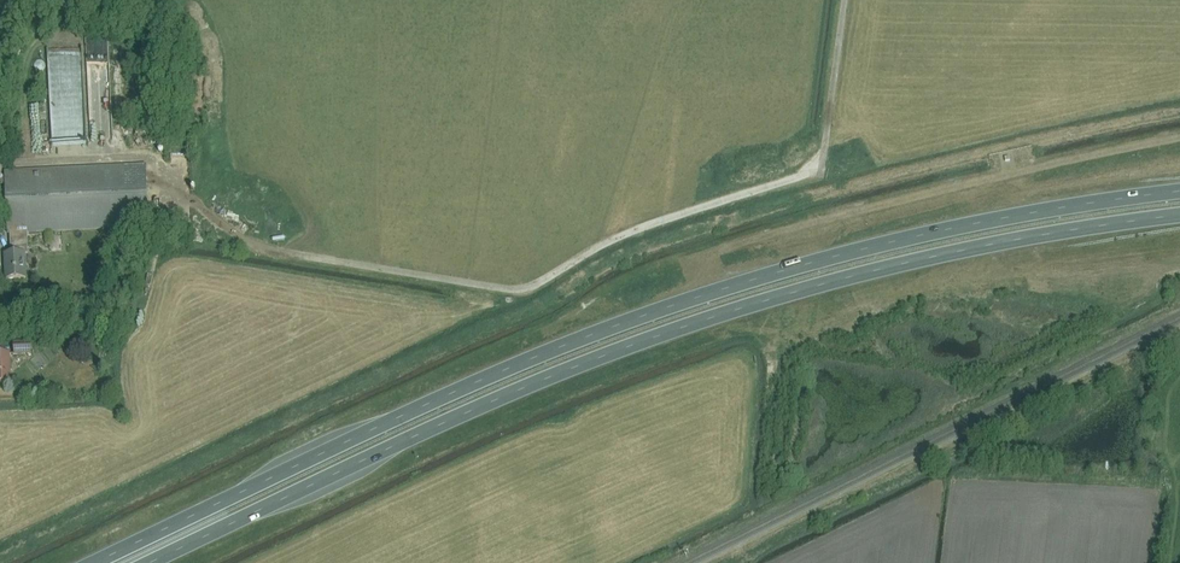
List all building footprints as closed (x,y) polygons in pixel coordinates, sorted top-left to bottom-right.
[(83,66),(83,43),(50,44),(50,67),(83,66)] [(107,44),(102,91),(123,93),(128,46),(107,44)] [(0,145),(0,155),(13,155),(13,144),(0,145)] [(5,254),(6,279),(26,278),(24,254),(28,253),(27,232),(148,226),(145,164),(4,171),(7,233),(10,233),(11,254),(5,254)] [(28,344),(12,345),(12,356),(29,355),(28,344)] [(10,354),(0,355),(0,384),(12,383),(10,354)]
